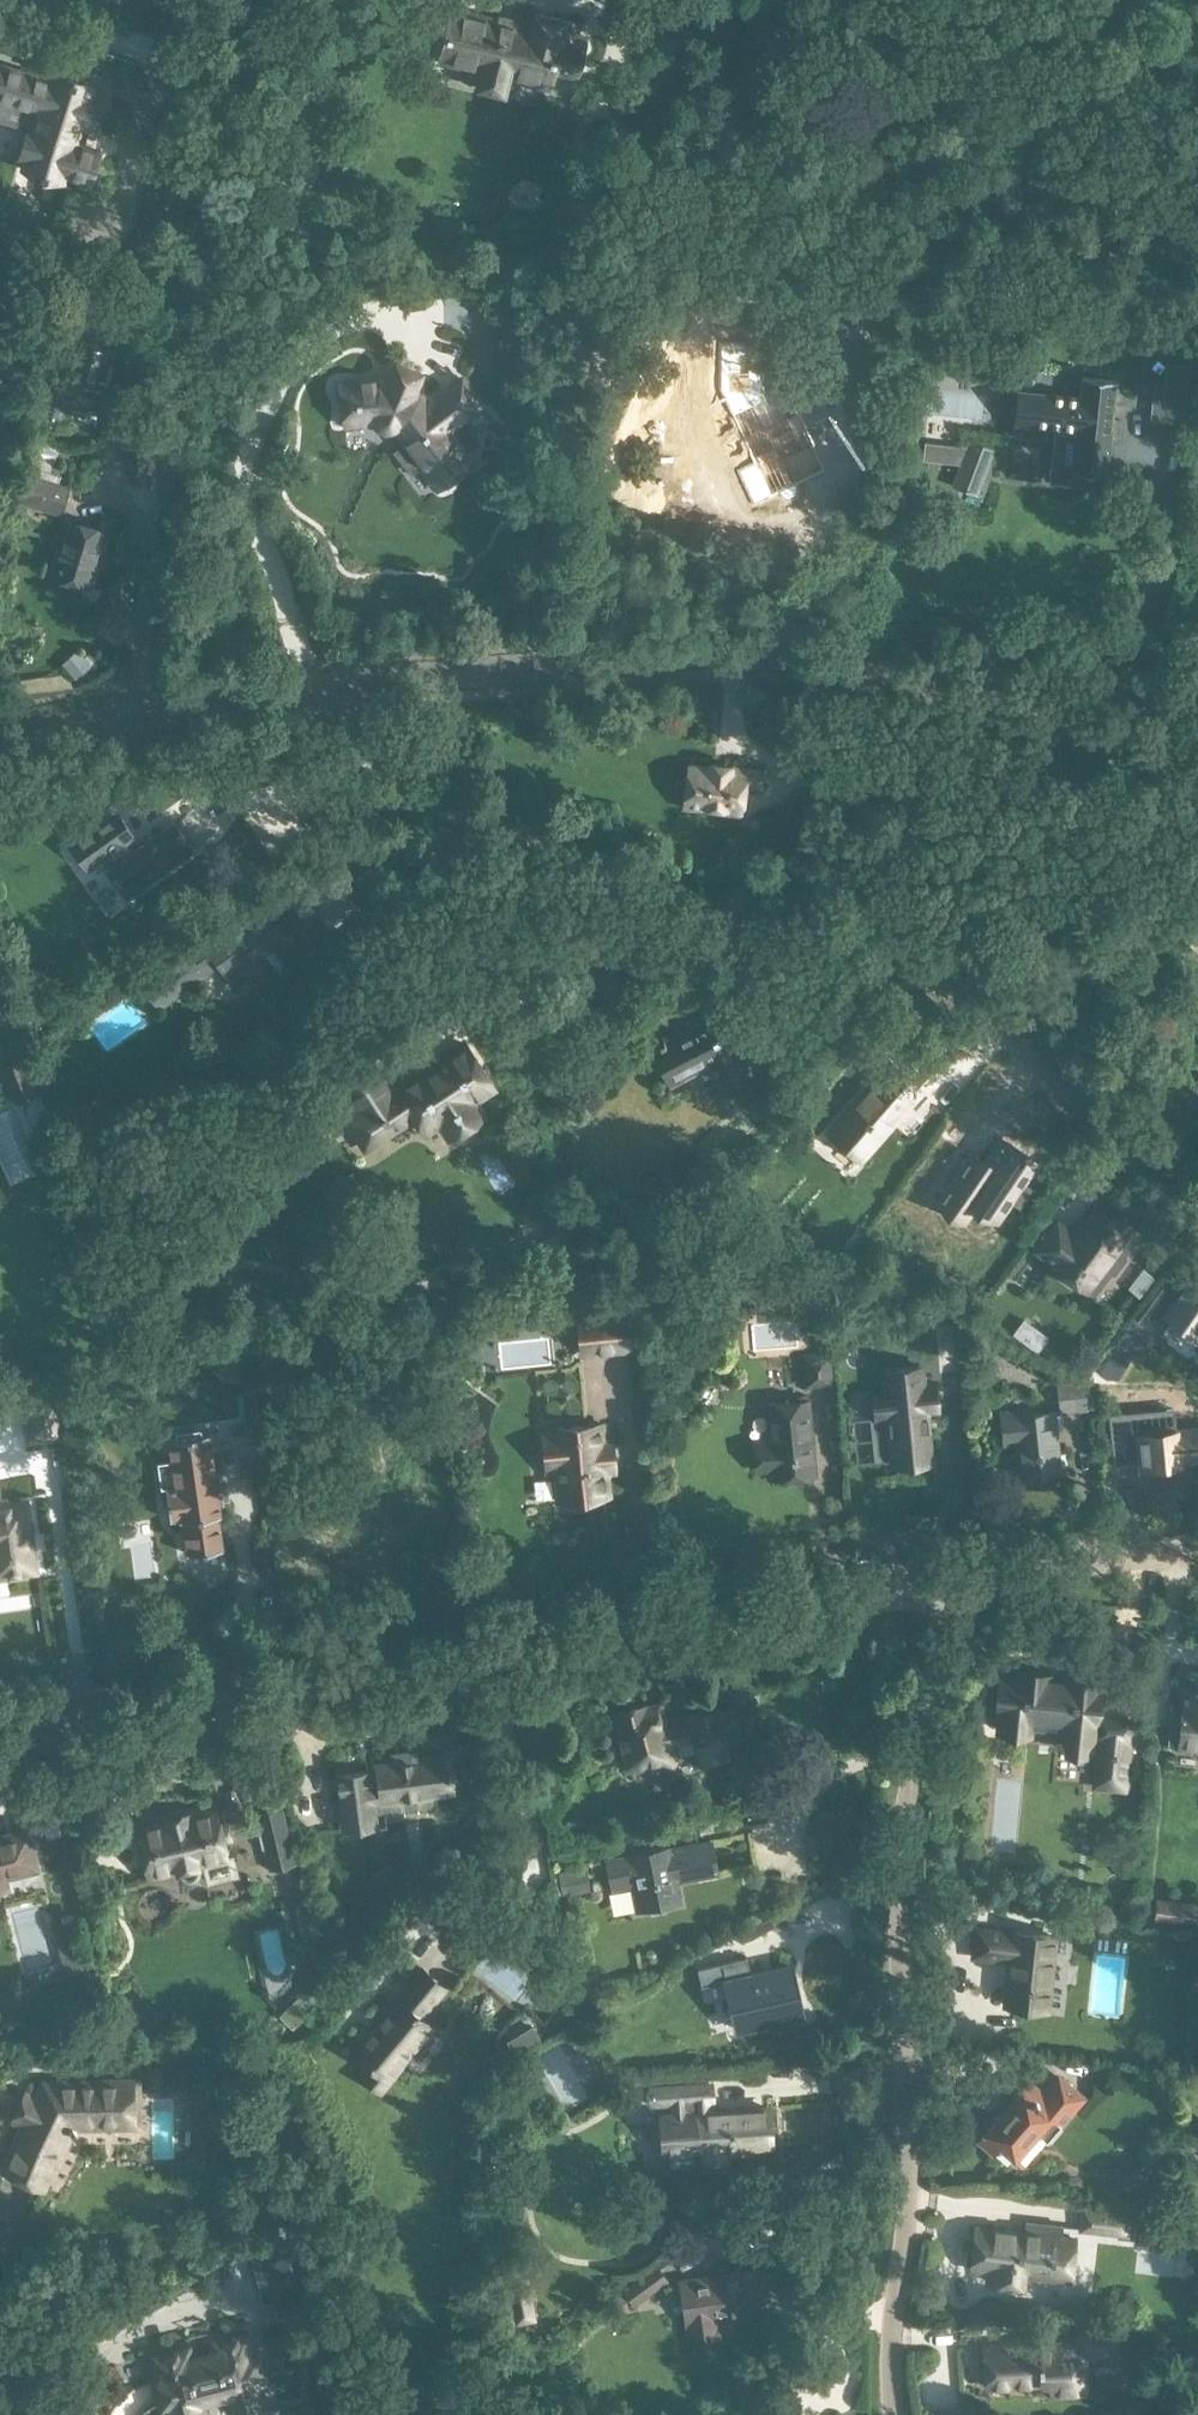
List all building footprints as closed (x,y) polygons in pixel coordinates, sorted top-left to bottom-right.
[(57,0),(3,0),(34,10),(31,20),(51,26),(52,22),(62,25),(68,26),(71,17),(54,12),(57,0)] [(531,28),(452,9),(439,61),(482,71),(483,69),(506,75),(505,77),(546,87),(550,70),(575,76),(584,37),(575,35),(578,22),(535,12),(531,28)] [(28,128),(27,131),(22,130),(15,154),(19,156),(18,160),(24,162),(22,166),(63,179),(64,175),(89,182),(99,150),(74,143),(80,124),(91,128),(101,96),(90,92),(92,87),(52,74),(50,79),(2,64),(1,68),(0,68),(0,99),(40,111),(34,129),(28,128)] [(62,339),(88,342),(89,342),(90,326),(91,325),(86,325),(88,311),(65,309),(62,339)] [(763,339),(716,340),(716,390),(749,461),(731,469),(751,512),(777,498),(784,505),(788,505),(791,505),(800,500),(800,498),(801,496),(802,489),(813,484),(812,482),(821,477),(812,454),(821,450),(801,406),(791,411),(779,389),(771,392),(763,380),(763,339)] [(382,375),(333,382),(340,426),(371,423),(373,430),(378,432),(386,434),(395,431),(434,492),(476,459),(453,427),(485,403),(459,370),(427,395),(415,387),(423,369),(390,355),(382,375)] [(1080,376),(1078,395),(1016,388),(1011,436),(1046,440),(1048,427),(1075,429),(1070,470),(1074,471),(1072,484),(1101,487),(1103,474),(1106,474),(1117,380),(1080,376)] [(1188,389),(1151,386),(1153,389),(1148,420),(1184,425),(1188,389)] [(25,471),(27,472),(58,481),(60,474),(56,472),(59,461),(54,460),(59,444),(34,437),(25,471)] [(994,448),(975,441),(957,486),(977,494),(994,448)] [(58,481),(27,472),(19,503),(61,515),(69,485),(58,481)] [(106,533),(66,521),(50,576),(90,587),(106,533)] [(79,682),(95,669),(84,656),(78,648),(61,662),(79,682)] [(681,808),(741,815),(742,805),(744,805),(746,787),(763,789),(766,767),(706,760),(706,764),(687,761),(685,774),(682,777),(680,789),(683,792),(681,808)] [(70,845),(86,867),(94,860),(107,879),(111,876),(126,896),(192,847),(173,820),(134,848),(126,837),(132,832),(117,811),(70,845)] [(249,961),(271,946),(286,968),(315,946),(298,923),(294,926),(290,920),(279,927),(261,901),(235,919),(232,914),(139,981),(157,1007),(218,963),(228,976),(231,974),(239,986),(257,973),(249,961)] [(649,1049),(668,1086),(709,1064),(723,1091),(752,1076),(738,1050),(739,1049),(719,1011),(649,1049)] [(439,1056),(397,1083),(396,1081),(390,1085),(370,1055),(333,1079),(351,1107),(339,1114),(364,1152),(413,1120),(424,1137),(438,1128),(447,1141),(487,1115),(478,1101),(498,1088),(464,1037),(438,1054),(439,1056)] [(891,1061),(828,1132),(859,1160),(921,1088),(891,1061)] [(938,1199),(964,1217),(975,1201),(997,1216),(1011,1197),(1020,1203),(1032,1185),(1023,1179),(1037,1159),(1003,1135),(985,1160),(971,1151),(938,1199)] [(1073,1231),(1056,1218),(1033,1249),(1051,1262),(1050,1264),(1086,1291),(1104,1268),(1110,1274),(1115,1273),(1126,1258),(1125,1254),(1118,1248),(1131,1231),(1094,1203),(1073,1231)] [(1159,1334),(1177,1308),(1197,1323),(1197,1267),(1192,1275),(1179,1265),(1140,1320),(1159,1334)] [(785,1280),(754,1283),(756,1309),(787,1306),(785,1280)] [(580,1297),(581,1312),(624,1307),(623,1293),(580,1297)] [(991,1312),(982,1304),(971,1318),(981,1325),(991,1312)] [(575,1317),(578,1357),(632,1351),(627,1311),(575,1317)] [(1048,1335),(1023,1317),(1012,1333),(1037,1351),(1048,1335)] [(830,1333),(818,1333),(819,1345),(830,1344),(830,1333)] [(1106,1375),(1118,1375),(1133,1354),(1116,1343),(1097,1369),(1106,1375)] [(829,1350),(801,1353),(804,1387),(833,1384),(829,1350)] [(1035,1361),(1030,1371),(1043,1377),(1048,1367),(1035,1361)] [(883,1388),(874,1389),(876,1420),(887,1419),(893,1463),(930,1460),(925,1411),(936,1410),(934,1381),(925,1382),(923,1366),(882,1370),(883,1388)] [(1058,1412),(1087,1409),(1083,1378),(1055,1381),(1058,1412)] [(240,1390),(243,1409),(256,1407),(254,1388),(240,1390)] [(1119,1392),(1112,1422),(1135,1428),(1139,1469),(1180,1464),(1180,1456),(1197,1454),(1197,1428),(1187,1430),(1185,1417),(1157,1419),(1155,1402),(1119,1392)] [(815,1476),(807,1394),(788,1395),(789,1399),(768,1401),(771,1440),(752,1441),(755,1470),(772,1469),(772,1479),(787,1478),(788,1482),(801,1481),(801,1477),(815,1476)] [(28,1440),(59,1435),(54,1403),(22,1408),(28,1440)] [(1053,1409),(1000,1413),(1002,1442),(1015,1441),(1018,1474),(1059,1470),(1053,1409)] [(548,1428),(548,1433),(541,1433),(543,1453),(555,1452),(560,1498),(602,1494),(600,1469),(612,1468),(609,1441),(597,1443),(596,1424),(548,1428)] [(213,1469),(208,1433),(169,1439),(175,1485),(166,1486),(171,1517),(180,1516),(180,1518),(182,1518),(187,1552),(222,1547),(217,1513),(219,1513),(218,1501),(222,1500),(222,1499),(209,1501),(205,1476),(218,1474),(217,1469),(213,1469)] [(36,1570),(27,1499),(0,1503),(0,1575),(36,1570)] [(1044,1730),(1073,1731),(1069,1666),(1040,1665),(1040,1680),(1020,1680),(1020,1673),(996,1672),(996,1681),(982,1681),(982,1729),(1011,1730),(1011,1727),(1044,1724),(1044,1730)] [(1181,1689),(1176,1748),(1197,1751),(1197,1685),(1193,1690),(1181,1689)] [(870,1698),(868,1706),(871,1711),(877,1712),(881,1709),(883,1701),(880,1696),(875,1695),(870,1698)] [(666,1715),(662,1699),(611,1710),(624,1769),(631,1773),(660,1767),(665,1770),(673,1768),(679,1759),(678,1755),(684,1754),(687,1754),(680,1713),(666,1715)] [(680,1713),(687,1754),(697,1752),(697,1756),(698,1757),(700,1766),(724,1762),(723,1755),(724,1756),(726,1756),(729,1755),(731,1755),(735,1752),(740,1745),(737,1722),(738,1721),(738,1719),(739,1718),(739,1716),(738,1714),(737,1713),(736,1711),(735,1710),(734,1704),(680,1712),(680,1713)] [(556,1751),(549,1718),(519,1724),(526,1757),(556,1751)] [(1103,1744),(1073,1743),(1076,1780),(1105,1780),(1103,1744)] [(1155,1765),(1157,1747),(1147,1746),(1145,1764),(1155,1765)] [(333,1773),(341,1831),(379,1825),(378,1812),(434,1805),(432,1796),(455,1792),(453,1775),(454,1775),(452,1767),(449,1749),(417,1754),(416,1747),(389,1750),(390,1757),(373,1760),(374,1767),(333,1773)] [(278,1774),(275,1762),(264,1764),(266,1776),(278,1774)] [(283,1796),(280,1784),(269,1786),(272,1798),(283,1796)] [(257,1814),(270,1867),(299,1860),(286,1807),(257,1814)] [(226,1857),(214,1808),(190,1814),(190,1810),(157,1819),(158,1822),(135,1828),(147,1877),(176,1869),(176,1871),(177,1874),(179,1876),(181,1878),(182,1879),(185,1879),(187,1880),(190,1879),(192,1878),(194,1877),(195,1876),(197,1873),(198,1871),(198,1869),(198,1867),(197,1864),(226,1857)] [(0,1876),(36,1867),(27,1831),(0,1838),(0,1874),(0,1876)] [(668,1902),(678,1900),(675,1880),(718,1872),(711,1839),(606,1860),(611,1889),(630,1885),(636,1909),(650,1906),(651,1912),(670,1908),(668,1902)] [(590,1889),(586,1867),(558,1873),(563,1895),(590,1889)] [(1156,1896),(1153,1919),(1197,1924),(1197,1901),(1156,1896)] [(775,1925),(770,1915),(745,1929),(750,1938),(775,1925)] [(79,1917),(52,1924),(64,1974),(83,1969),(78,1950),(87,1948),(79,1917)] [(1012,1934),(975,1929),(972,1954),(1010,1959),(1005,2004),(1046,2008),(1054,1938),(1013,1932),(1012,1934)] [(789,1945),(793,1963),(741,1973),(750,2021),(816,2009),(807,1941),(789,1945)] [(392,2000),(396,2003),(354,2052),(369,2064),(359,2075),(378,2091),(400,2064),(397,2061),(427,2025),(417,2017),(441,1987),(418,1969),(392,2000)] [(306,1987),(279,2014),(292,2027),(320,1999),(331,1997),(326,1976),(304,1981),(306,1987)] [(533,2022),(519,2030),(527,2044),(541,2036),(533,2022)] [(1048,2142),(1087,2097),(1058,2071),(1042,2089),(1017,2067),(1004,2083),(1015,2092),(981,2131),(982,2132),(975,2140),(992,2155),(999,2147),(1014,2160),(1037,2133),(1048,2142)] [(135,2081),(44,2084),(6,2165),(41,2185),(69,2127),(70,2127),(72,2131),(76,2129),(74,2125),(136,2122),(135,2081)] [(649,2086),(649,2105),(673,2104),(673,2114),(660,2115),(663,2150),(700,2148),(701,2165),(723,2163),(722,2147),(772,2144),(769,2107),(708,2111),(707,2103),(713,2102),(711,2082),(649,2086)] [(1132,2211),(1080,2205),(1078,2231),(1129,2236),(1132,2211)] [(289,2217),(292,2230),(304,2228),(301,2215),(289,2217)] [(1135,2241),(1151,2244),(1150,2247),(1150,2248),(1158,2249),(1158,2248),(1158,2245),(1177,2247),(1179,2227),(1180,2221),(1139,2215),(1135,2241)] [(973,2222),(967,2270),(985,2272),(983,2284),(1024,2289),(1025,2277),(1071,2283),(1077,2234),(1062,2232),(1063,2223),(1025,2218),(1024,2228),(973,2222)] [(276,2316),(302,2309),(284,2236),(249,2244),(263,2304),(273,2301),(276,2316)] [(657,2264),(613,2296),(619,2305),(629,2298),(633,2305),(668,2279),(657,2264)] [(765,2265),(677,2278),(689,2360),(723,2355),(718,2320),(735,2317),(733,2308),(771,2302),(765,2265)] [(148,2334),(183,2315),(170,2292),(135,2310),(148,2334)] [(537,2319),(533,2301),(511,2305),(515,2324),(537,2319)] [(164,2414),(209,2414),(206,2402),(223,2398),(228,2414),(230,2414),(269,2405),(249,2326),(208,2336),(210,2346),(193,2350),(190,2341),(149,2351),(164,2414)] [(1075,2340),(982,2346),(984,2386),(1049,2382),(1050,2395),(1080,2393),(1078,2354),(1088,2354),(1092,2355),(1100,2355),(1103,2353),(1111,2353),(1110,2329),(1074,2331),(1075,2340)]
